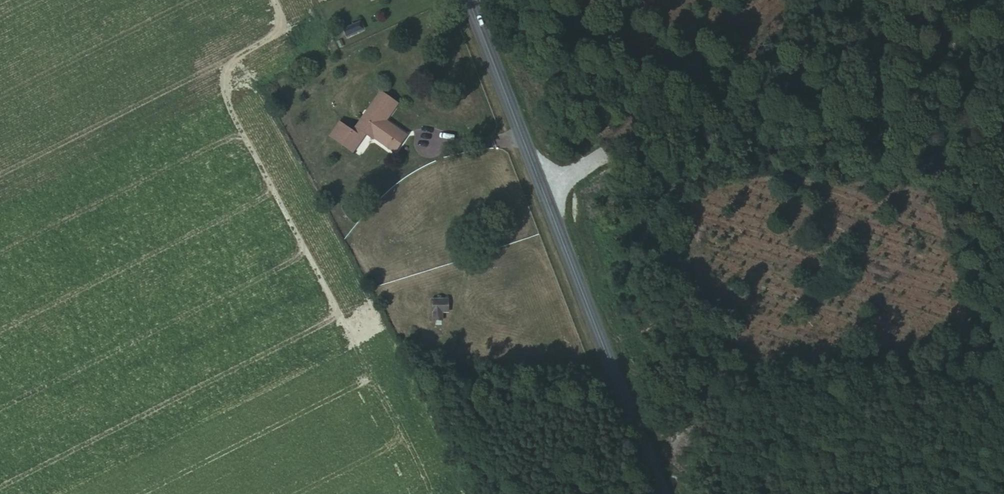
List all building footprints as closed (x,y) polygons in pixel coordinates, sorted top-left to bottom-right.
[(352,9),(349,1),(340,5),(343,13),(352,9)] [(342,27),(346,36),(364,27),(360,19),(342,27)] [(348,87),(353,91),(363,79),(358,75),(348,87)] [(431,319),(442,319),(442,311),(448,311),(448,296),(431,296),(431,319)]
